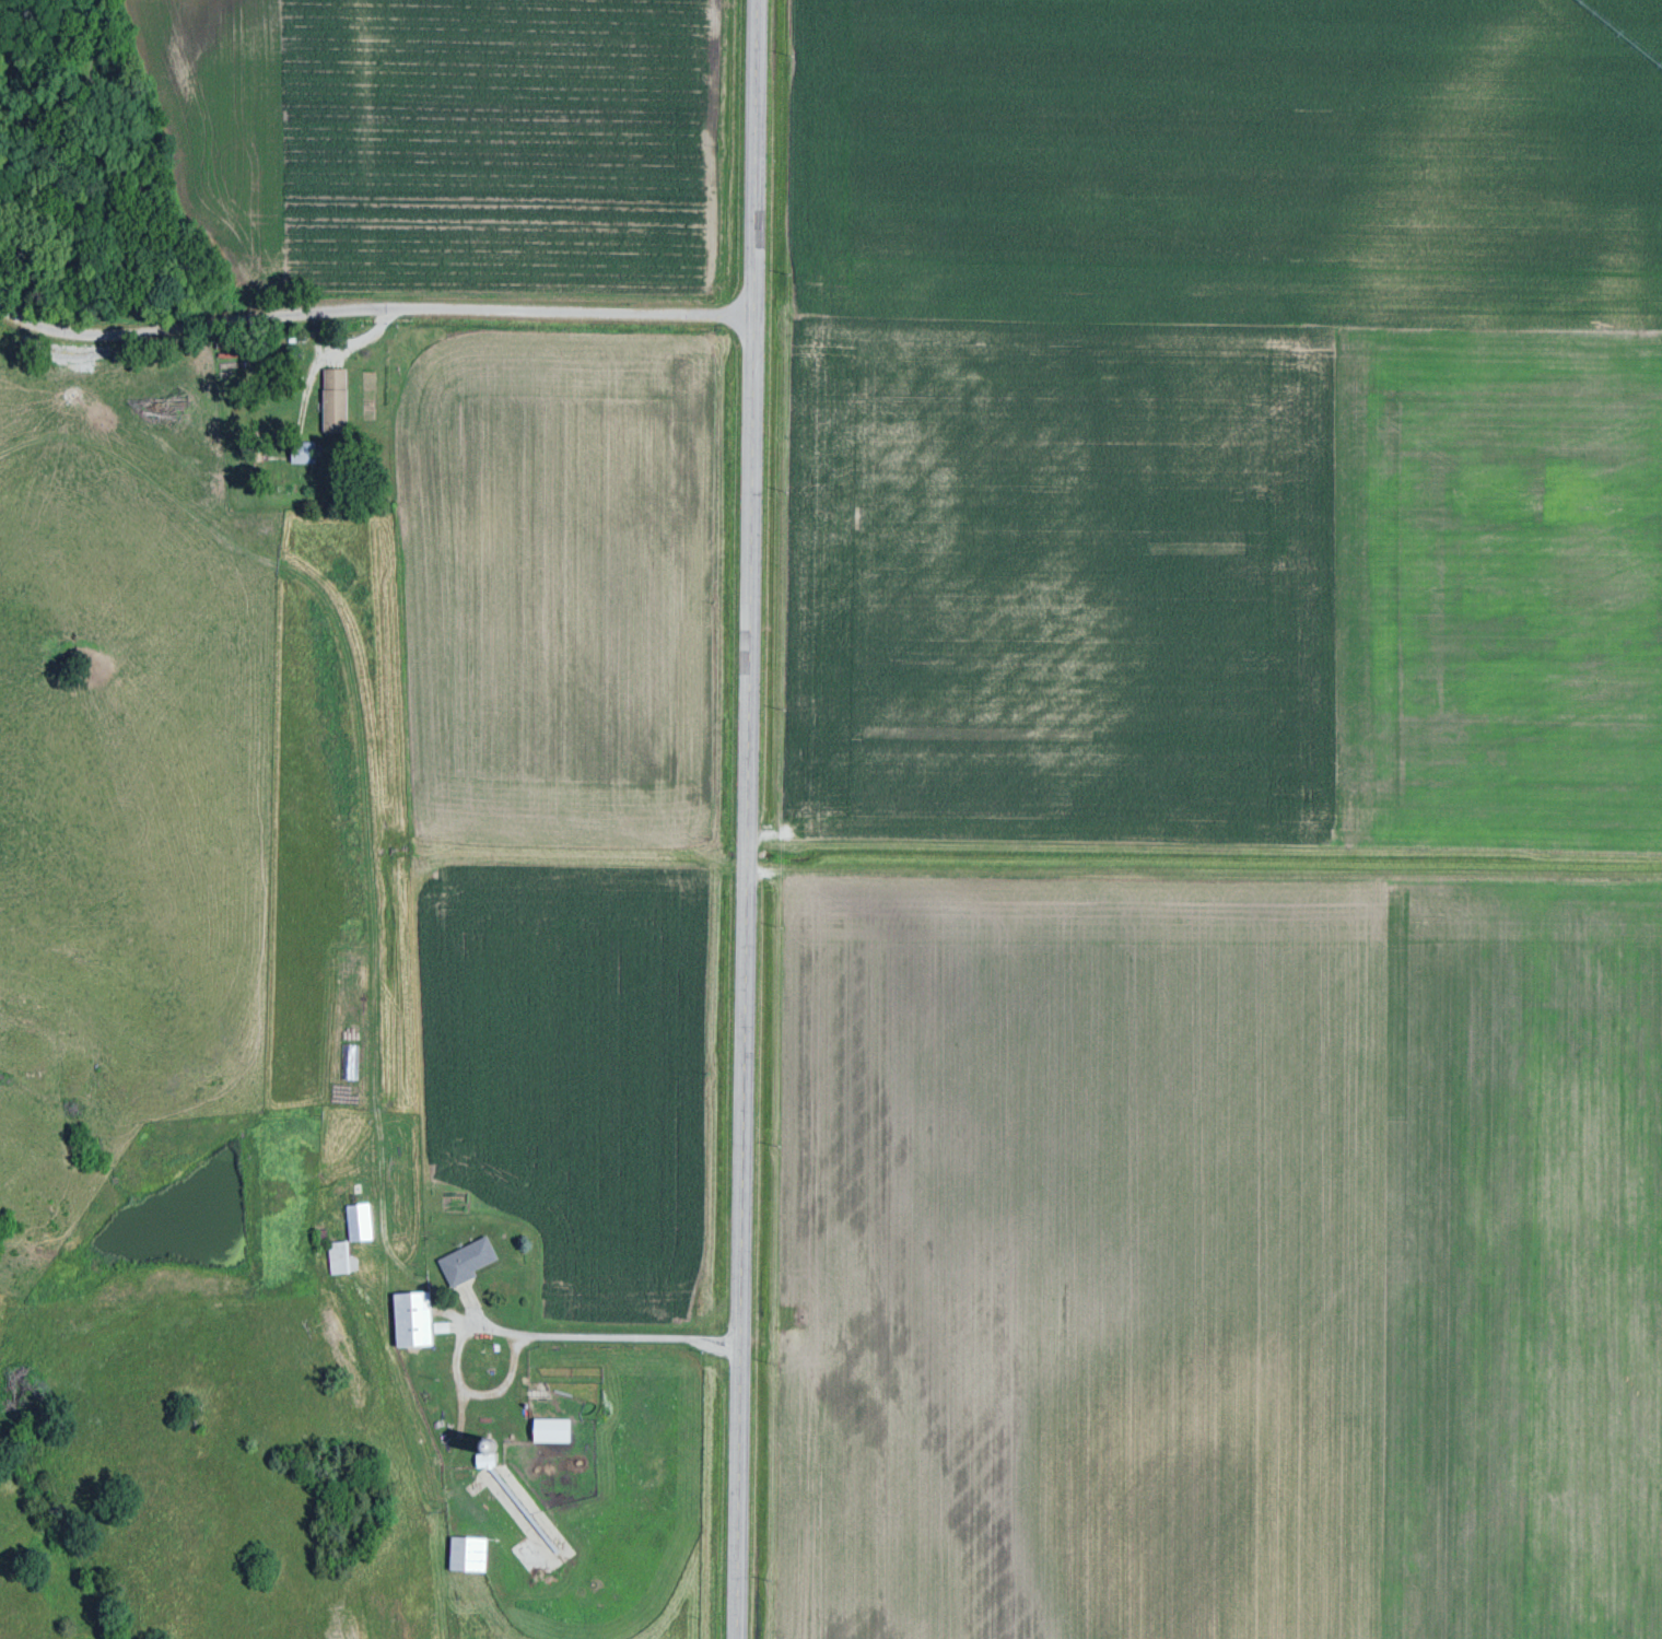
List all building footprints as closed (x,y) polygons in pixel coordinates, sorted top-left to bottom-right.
[(351,429),(351,365),(326,365),(326,429),(351,429)] [(294,438),(294,460),(318,460),(318,438),(294,438)] [(354,1271),(352,1239),(376,1237),(374,1201),(350,1202),(351,1239),(332,1240),(334,1272),(354,1271)] [(442,1255),(453,1284),(480,1274),(477,1267),(502,1257),(494,1235),(442,1255)] [(399,1345),(438,1343),(438,1330),(452,1330),(452,1320),(436,1320),(434,1289),(396,1291),(399,1345)] [(576,1417),(536,1417),(536,1441),(576,1441),(576,1417)] [(490,1570),(490,1535),(452,1535),(452,1570),(490,1570)]
